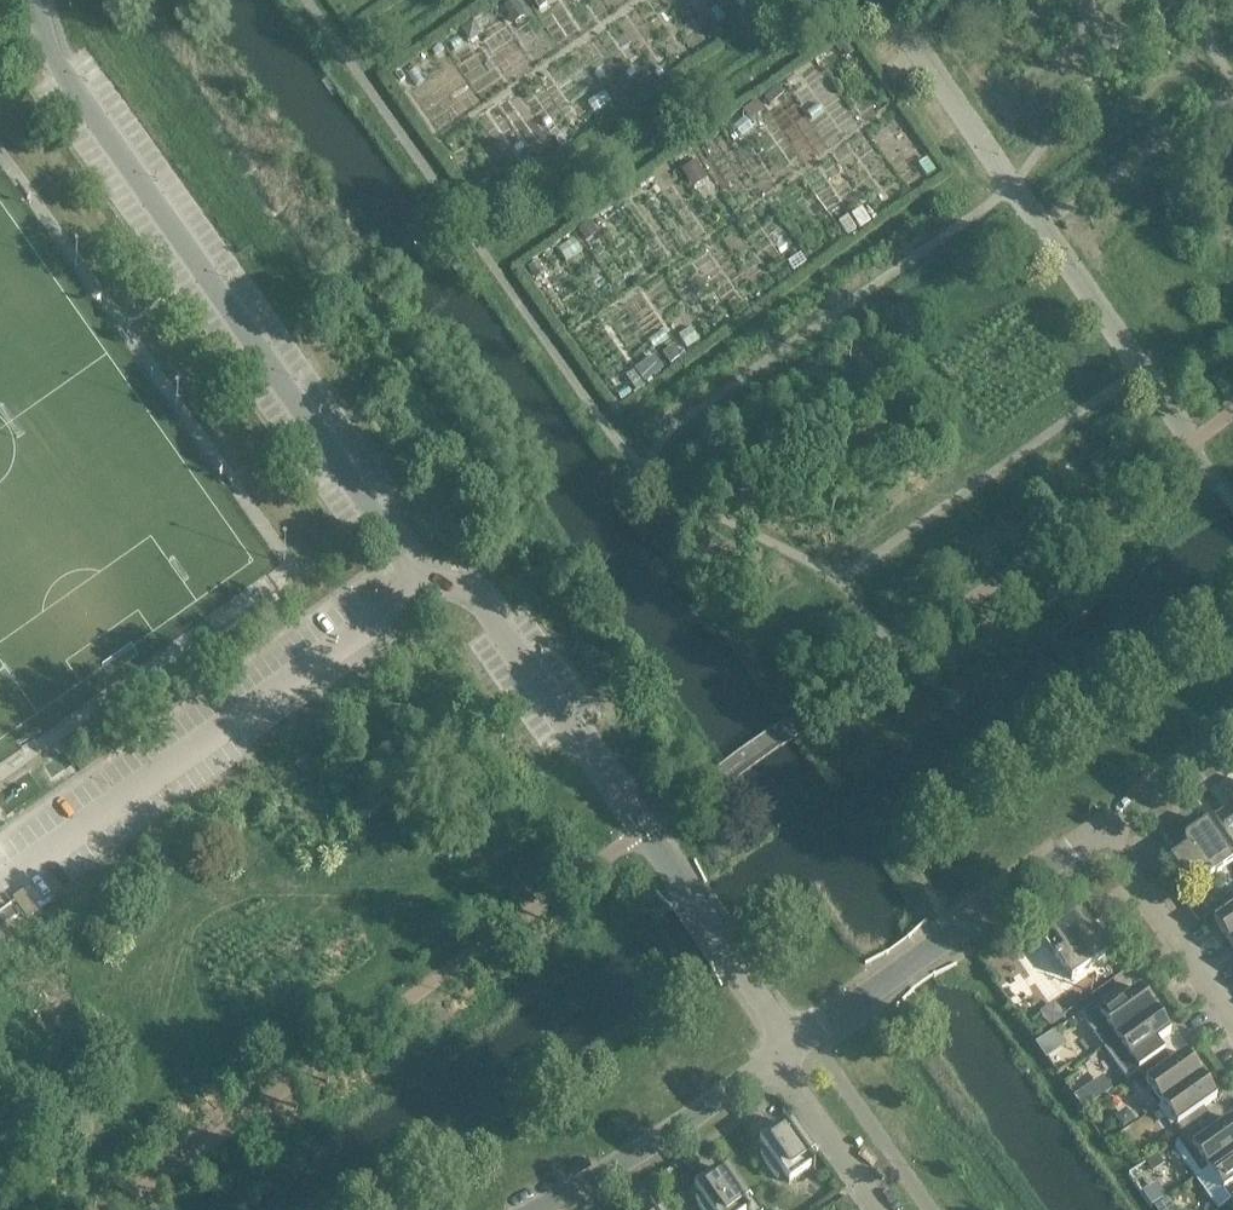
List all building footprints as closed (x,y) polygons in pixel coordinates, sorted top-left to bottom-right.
[(1229,810),(1227,808),(1216,816),(1216,815),(1214,816),(1232,843),(1232,807),(1229,810)] [(1206,823),(1187,836),(1187,837),(1186,838),(1185,839),(1185,840),(1184,841),(1184,842),(1185,843),(1185,844),(1181,848),(1179,845),(1168,853),(1167,853),(1166,854),(1192,891),(1209,879),(1209,880),(1214,877),(1213,876),(1232,862),(1206,823)] [(12,898),(22,912),(27,919),(38,912),(23,891),(12,898)] [(1229,943),(1232,940),(1232,907),(1213,921),(1229,943)] [(1080,913),(1043,939),(1055,956),(1054,956),(1057,960),(1058,960),(1072,980),(1111,952),(1098,934),(1097,934),(1096,933),(1095,932),(1094,931),(1092,931),(1091,931),(1089,932),(1086,927),(1089,926),(1081,914),(1080,913)] [(1080,1014),(1104,1047),(1155,1011),(1139,988),(1125,998),(1118,988),(1080,1014)] [(1171,1033),(1155,1011),(1104,1047),(1127,1080),(1138,1071),(1164,1053),(1157,1043),(1171,1033)] [(1171,1064),(1164,1053),(1138,1071),(1161,1104),(1201,1076),(1185,1054),(1171,1064)] [(1217,1099),(1201,1076),(1161,1104),(1184,1137),(1210,1118),(1203,1108),(1217,1099)] [(1073,1097),(1072,1098),(1081,1110),(1089,1105),(1080,1092),(1073,1097)] [(1116,1117),(1123,1127),(1132,1122),(1124,1111),(1116,1117)] [(1210,1118),(1184,1137),(1207,1169),(1232,1151),(1232,1122),(1231,1119),(1217,1129),(1210,1118)] [(809,1160),(818,1154),(797,1125),(796,1126),(800,1131),(792,1137),(782,1123),(780,1124),(782,1126),(759,1142),(766,1152),(762,1155),(762,1153),(760,1154),(763,1161),(767,1167),(771,1173),(776,1178),(778,1179),(779,1178),(778,1177),(782,1174),(789,1184),(812,1168),(813,1170),(815,1169),(809,1160)] [(1207,1169),(1195,1178),(1218,1209),(1219,1209),(1230,1202),(1232,1200),(1232,1151),(1207,1169)] [(753,1199),(733,1171),(731,1172),(735,1177),(727,1182),(717,1168),(716,1169),(717,1171),(694,1188),(701,1198),(697,1200),(697,1199),(695,1200),(698,1206),(701,1209),(760,1209),(753,1199)] [(837,1207),(839,1209),(859,1209),(851,1198),(837,1207)]
